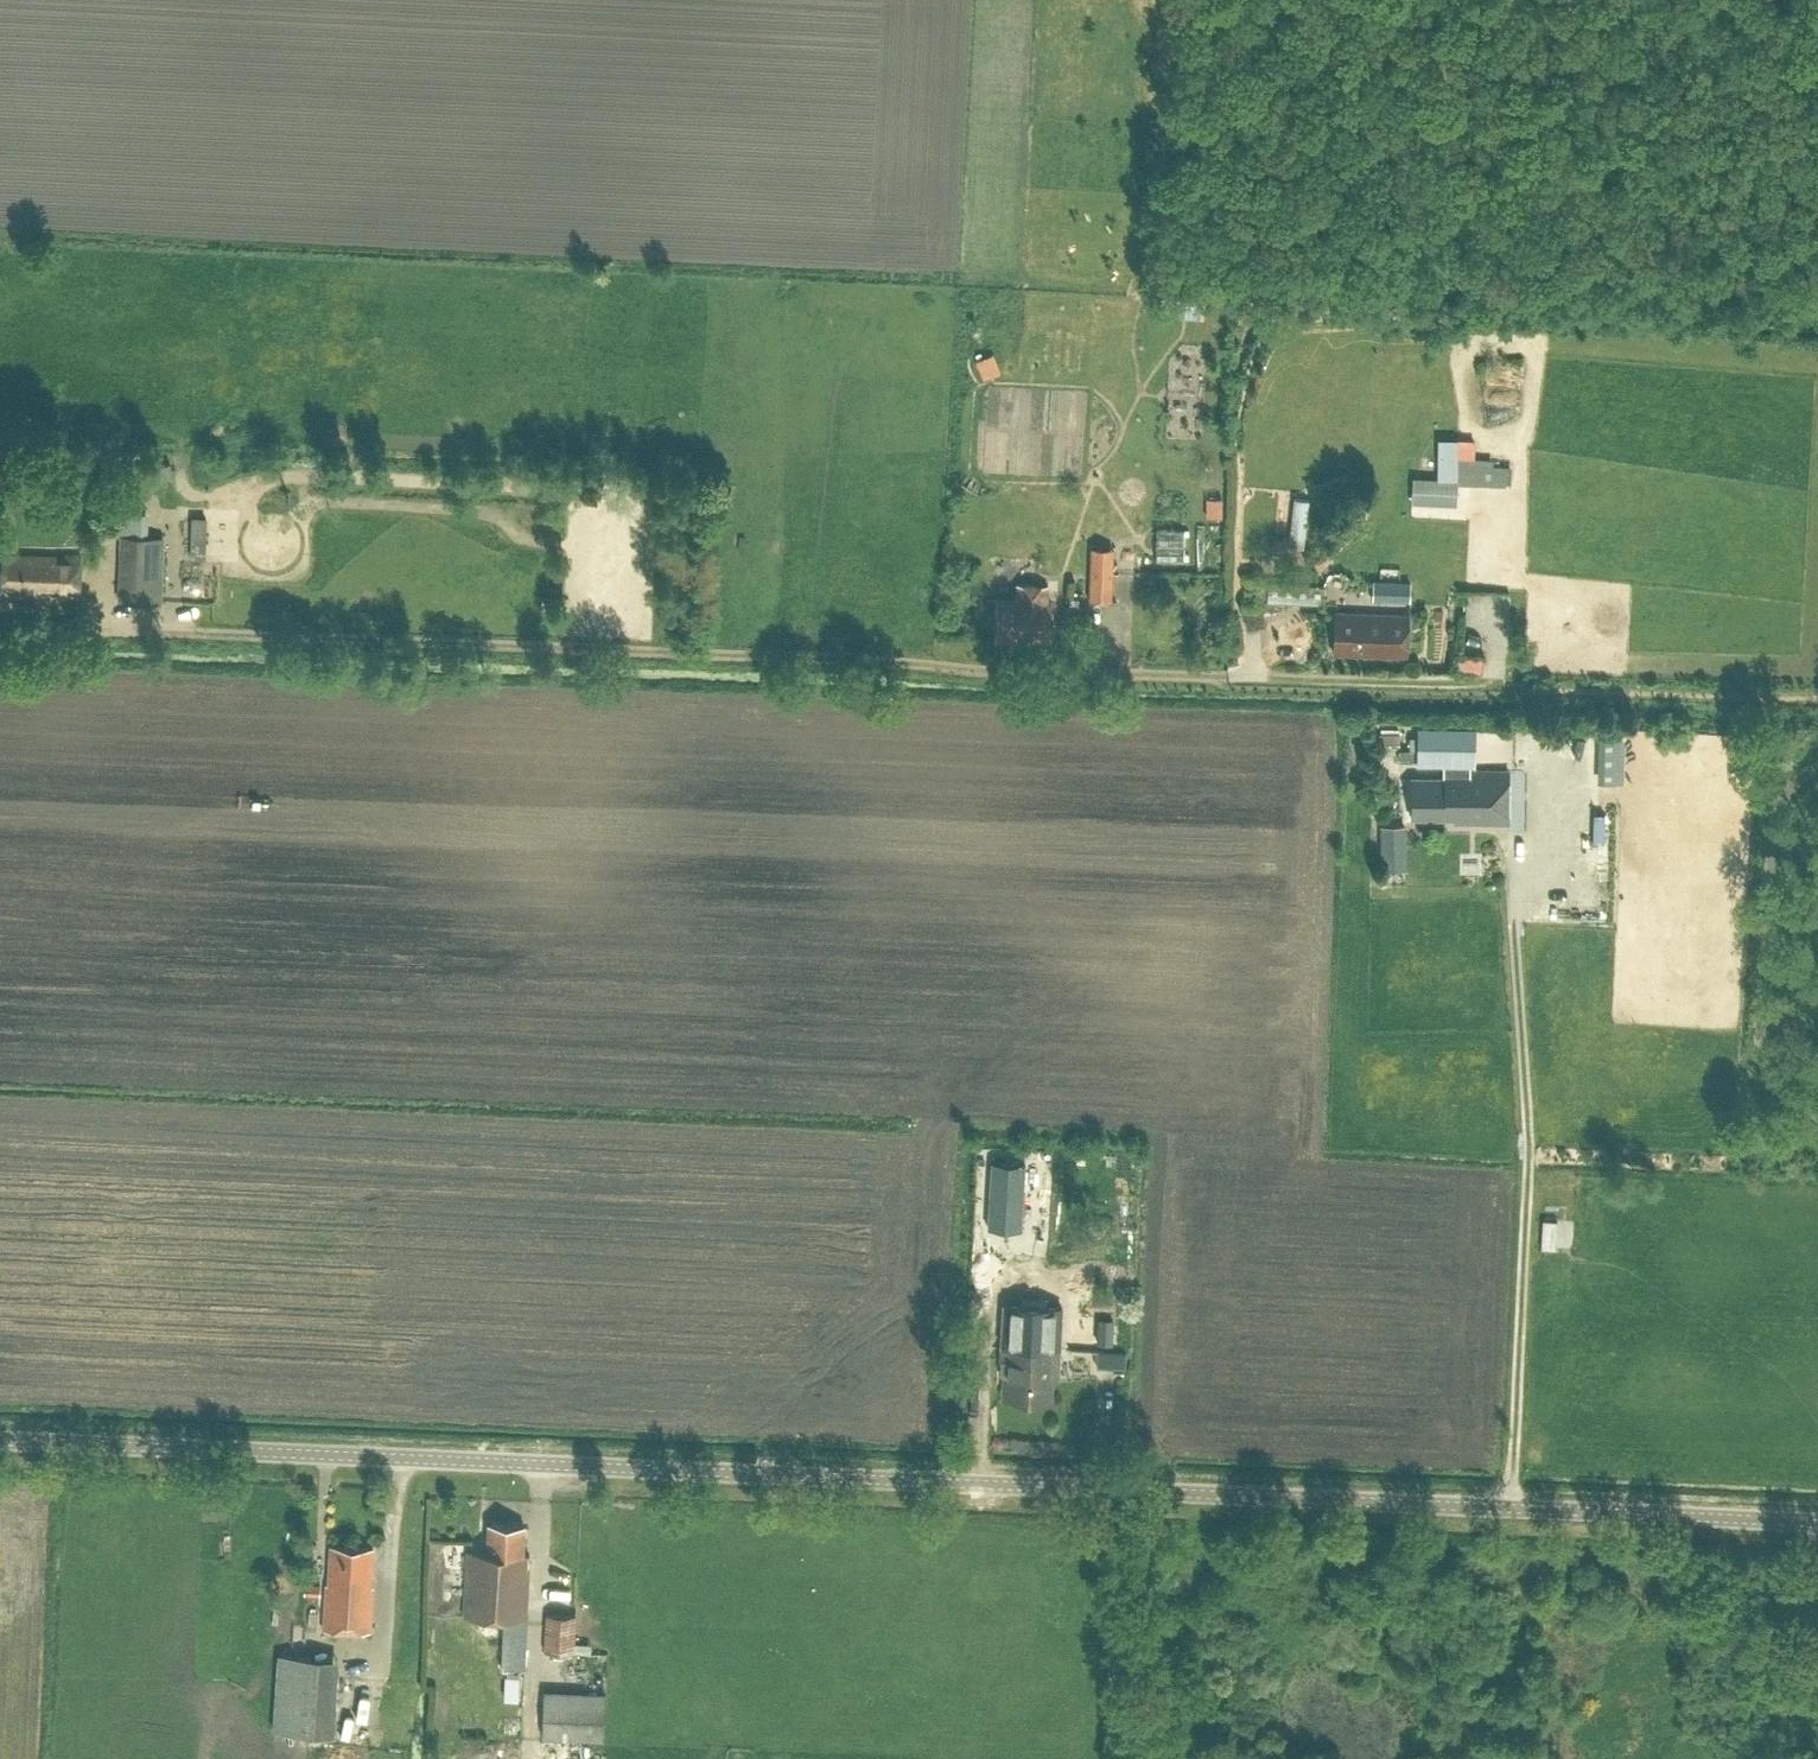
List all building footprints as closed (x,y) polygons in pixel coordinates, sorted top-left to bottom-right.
[(1498,422),(1519,422),(1520,371),(1499,371),(1498,422)] [(1457,479),(1505,481),(1505,464),(1457,463),(1457,479)] [(116,535),(147,536),(147,512),(117,511),(116,535)] [(240,539),(240,524),(219,523),(219,539),(240,539)] [(1164,531),(1163,553),(1182,553),(1182,532),(1164,531)] [(125,536),(123,598),(161,599),(163,537),(125,536)] [(2,591),(20,592),(79,595),(81,556),(3,553),(2,591)] [(1090,557),(1089,598),(1111,598),(1112,557),(1090,557)] [(1371,598),(1410,599),(1410,580),(1372,579),(1371,598)] [(996,597),(995,639),(1050,641),(1051,599),(1047,599),(1047,583),(1016,582),(1016,598),(996,597)] [(1407,655),(1409,612),(1335,610),(1333,652),(1407,655)] [(1473,764),(1474,725),(1417,723),(1416,763),(1473,764)] [(1380,732),(1380,748),(1399,748),(1399,733),(1380,732)] [(1410,817),(1469,817),(1469,777),(1410,777),(1410,817)] [(1381,846),(1381,869),(1404,869),(1404,846),(1381,846)] [(991,1160),(987,1227),(1021,1229),(1025,1162),(991,1160)] [(1058,1362),(1061,1311),(1087,1313),(1088,1288),(1079,1288),(1078,1291),(1070,1291),(1071,1289),(1061,1289),(1061,1294),(1033,1293),(1034,1274),(993,1272),(990,1343),(1001,1343),(1000,1358),(1002,1358),(1001,1374),(1006,1374),(1005,1397),(1048,1399),(1050,1361),(1058,1362)] [(1097,1317),(1096,1342),(1112,1343),(1113,1317),(1097,1317)] [(1124,1368),(1125,1352),(1096,1350),(1095,1366),(1124,1368)] [(524,1524),(487,1522),(486,1551),(467,1550),(464,1615),(504,1617),(501,1690),(523,1691),(529,1553),(522,1553),(524,1524)] [(330,1544),(328,1584),(326,1584),(324,1627),(369,1630),(372,1586),(370,1586),(372,1547),(330,1544)] [(320,1583),(305,1583),(304,1594),(320,1595),(320,1583)] [(544,1650),(574,1652),(576,1613),(546,1612),(544,1650)] [(273,1730),(333,1734),(338,1657),(277,1653),(273,1730)] [(604,1739),(605,1691),(543,1689),(541,1737),(604,1739)] [(559,1758),(572,1758),(572,1742),(559,1742),(559,1758)]
